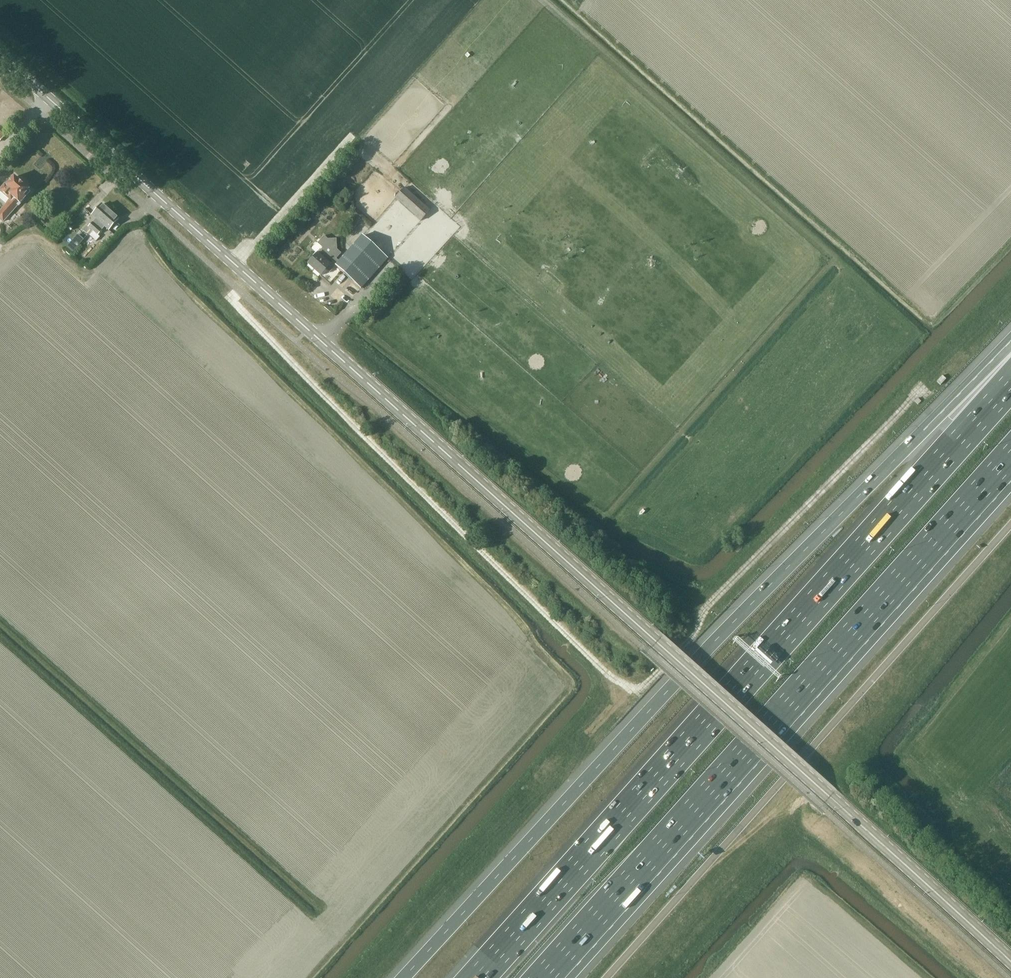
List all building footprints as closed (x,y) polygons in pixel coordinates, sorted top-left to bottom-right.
[(12,174),(0,188),(0,191),(9,199),(0,210),(0,219),(3,222),(18,206),(19,207),(26,198),(24,196),(30,189),(24,185),(25,183),(21,180),(20,180),(12,174)] [(420,221),(429,211),(404,188),(394,198),(420,221)] [(111,211),(102,203),(91,215),(95,219),(93,222),(92,221),(88,226),(87,224),(82,229),(89,235),(111,211)] [(120,219),(111,211),(89,235),(96,241),(100,236),(98,235),(102,230),(105,227),(109,231),(120,219)] [(73,251),(85,237),(78,232),(67,245),(73,251)] [(360,288),(387,259),(362,236),(337,264),(326,254),(323,258),(317,253),(307,264),(320,276),(330,265),(333,268),(335,266),(360,288)] [(942,375),(936,381),(941,385),(946,379),(942,375)]
